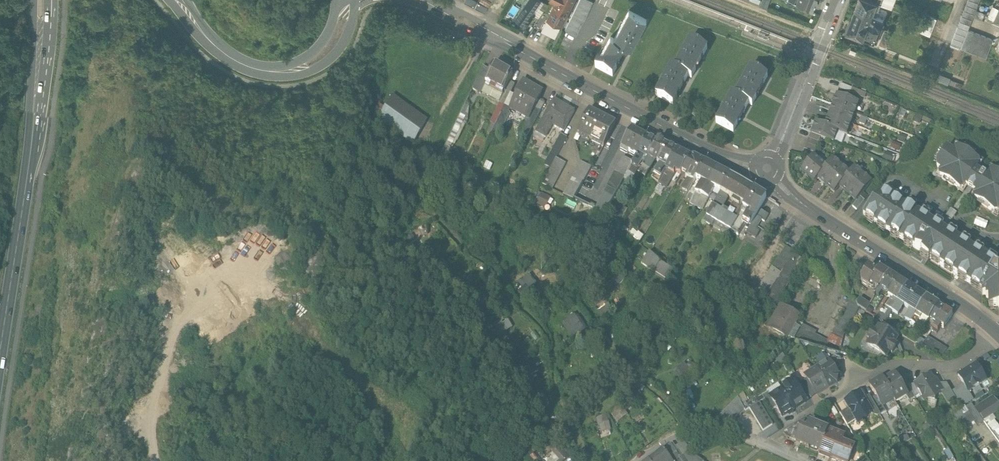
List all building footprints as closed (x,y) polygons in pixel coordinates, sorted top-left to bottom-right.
[(516,20),(523,25),(539,2),(537,0),(530,0),(516,20)] [(556,2),(548,18),(561,24),(573,0),(553,0),(556,2)] [(570,20),(564,31),(575,37),(584,20),(593,2),(588,0),(580,0),(570,20)] [(599,3),(610,8),(614,0),(600,0),(599,3)] [(794,0),(794,1),(812,9),(816,0),(793,0),(794,0)] [(866,0),(858,0),(855,9),(872,15),(875,8),(877,4),(866,0)] [(894,4),(882,0),(880,6),(891,10),(894,4)] [(957,28),(968,32),(980,0),(969,0),(957,28)] [(488,8),(478,3),(475,9),(485,14),(488,8)] [(993,6),(988,17),(994,20),(993,23),(998,26),(998,9),(993,6)] [(886,13),(875,8),(872,15),(883,20),(886,13)] [(872,15),(855,9),(851,20),(879,31),(883,20),(872,15)] [(646,19),(629,11),(615,40),(611,38),(596,67),(613,75),(619,63),(619,64),(622,58),(621,58),(627,46),(631,48),(637,36),(641,30),(640,30),(646,19)] [(925,16),(918,33),(930,38),(937,21),(925,16)] [(879,31),(851,20),(845,34),(874,45),(879,31)] [(975,34),(967,52),(973,55),(981,36),(975,34)] [(981,36),(973,55),(979,57),(987,38),(981,36)] [(987,38),(979,57),(986,59),(993,41),(987,38)] [(675,67),(671,66),(656,94),(673,103),(679,92),(680,92),(683,86),(682,86),(688,75),(692,77),(698,65),(699,66),(701,60),(707,48),(690,39),(675,67)] [(512,73),(494,63),(491,69),(485,79),(486,79),(503,89),(504,89),(509,79),(512,73)] [(482,64),(472,84),(481,89),(486,79),(485,79),(491,69),(482,64)] [(751,67),(736,95),(732,93),(717,122),(733,131),(740,120),(743,114),(748,103),(752,105),(758,93),(759,94),(762,88),(761,88),(768,76),(751,67)] [(509,79),(504,89),(503,89),(499,97),(504,100),(515,81),(509,79)] [(542,89),(523,79),(510,102),(518,106),(520,103),(528,107),(527,111),(529,112),(535,101),(542,89)] [(852,87),(841,83),(839,88),(850,93),(852,87)] [(424,113),(391,91),(378,111),(411,133),(424,113)] [(859,103),(836,94),(832,105),(855,113),(859,103)] [(575,108),(554,95),(536,126),(545,132),(552,120),(563,127),(575,108)] [(527,111),(518,125),(526,130),(542,104),(535,101),(529,112),(527,111)] [(502,103),(490,125),(498,129),(510,107),(502,103)] [(855,113),(832,105),(828,115),(851,124),(855,113)] [(615,123),(589,109),(577,130),(603,145),(615,123)] [(851,124),(828,115),(825,125),(838,131),(847,134),(851,124)] [(838,131),(825,125),(816,122),(811,133),(820,136),(834,141),(838,131)] [(561,128),(549,148),(555,152),(555,151),(567,132),(561,128)] [(648,137),(631,128),(622,146),(638,154),(648,137)] [(811,133),(810,132),(808,137),(818,141),(820,136),(811,133)] [(638,154),(632,163),(638,167),(642,159),(641,158),(643,155),(648,157),(658,142),(648,137),(638,154)] [(818,141),(808,137),(806,143),(816,147),(818,141)] [(648,157),(640,171),(646,175),(654,162),(654,161),(653,160),(654,158),(658,161),(668,145),(663,143),(660,144),(658,142),(648,157)] [(816,147),(806,143),(804,148),(814,152),(816,147)] [(668,145),(658,161),(663,164),(662,166),(661,165),(659,165),(655,172),(662,176),(663,173),(678,151),(668,145)] [(989,170),(986,175),(975,168),(979,163),(978,159),(958,147),(954,147),(953,150),(946,146),(936,162),(937,167),(941,169),(939,171),(940,176),(959,188),(963,187),(965,184),(968,186),(972,188),(975,191),(973,194),(974,198),(994,211),(997,210),(998,207),(998,173),(993,169),(989,170)] [(814,152),(804,148),(802,153),(811,157),(813,155),(814,152)] [(565,158),(555,151),(555,152),(541,175),(551,181),(565,158)] [(691,157),(678,151),(663,173),(665,175),(669,170),(674,173),(675,171),(681,174),(682,172),(691,157)] [(826,165),(813,155),(811,157),(802,168),(815,179),(818,176),(817,176),(826,166),(826,165)] [(628,157),(623,158),(621,162),(620,162),(615,170),(625,175),(633,160),(628,157)] [(706,162),(696,157),(692,158),(691,157),(682,172),(687,175),(686,177),(692,180),(689,184),(686,182),(682,188),(687,191),(694,180),(706,162)] [(833,157),(826,165),(826,166),(817,176),(818,176),(826,183),(842,165),(833,157)] [(590,163),(581,158),(563,187),(573,192),(582,176),(590,163)] [(718,169),(706,162),(694,180),(696,181),(698,178),(702,181),(708,184),(718,169)] [(842,165),(826,183),(834,191),(840,185),(839,184),(850,172),(842,165)] [(850,172),(839,184),(840,185),(848,191),(863,174),(855,166),(850,172)] [(718,169),(708,184),(715,188),(719,190),(717,193),(719,194),(721,191),(730,175),(718,169)] [(625,175),(615,170),(607,184),(616,189),(625,175)] [(662,176),(655,172),(652,176),(659,181),(662,176)] [(863,174),(848,191),(856,199),(860,195),(872,181),(863,174)] [(756,188),(731,175),(730,175),(721,191),(746,204),(756,188)] [(603,189),(582,176),(573,192),(595,204),(603,189)] [(702,181),(696,190),(702,194),(708,184),(702,181)] [(539,182),(534,192),(544,198),(549,188),(539,182)] [(603,189),(595,204),(604,209),(616,189),(607,184),(603,189)] [(708,184),(702,194),(708,198),(715,188),(708,184)] [(949,213),(940,226),(944,229),(953,216),(972,188),(968,186),(949,213)] [(756,188),(746,204),(732,227),(739,232),(746,220),(748,221),(746,224),(749,226),(750,223),(751,223),(766,198),(756,188)] [(940,226),(883,189),(863,212),(922,250),(921,252),(928,257),(929,255),(976,285),(993,260),(944,229),(940,226)] [(856,199),(852,204),(856,208),(864,199),(860,195),(856,199)] [(774,203),(766,198),(751,223),(750,223),(749,226),(746,230),(755,236),(760,229),(756,226),(762,217),(765,219),(774,203)] [(620,203),(610,218),(617,223),(627,208),(620,203)] [(731,215),(713,204),(707,214),(721,223),(726,216),(729,218),(731,215)] [(610,218),(608,217),(600,228),(611,235),(619,224),(617,223),(610,218)] [(786,243),(772,264),(781,270),(793,253),(795,250),(786,243)] [(651,250),(642,262),(653,270),(661,259),(651,250)] [(781,270),(765,294),(774,300),(802,259),(793,253),(781,270)] [(670,266),(661,259),(653,270),(667,279),(674,269),(670,266)] [(998,267),(995,265),(996,263),(993,260),(976,285),(982,289),(983,293),(986,293),(986,296),(989,296),(989,301),(993,301),(993,306),(998,306),(998,267)] [(772,264),(755,288),(765,294),(781,270),(772,264)] [(889,273),(880,267),(878,270),(869,264),(861,277),(861,280),(868,285),(870,282),(875,285),(873,287),(872,286),(867,294),(869,296),(873,298),(879,288),(889,273)] [(520,276),(528,286),(538,278),(531,268),(520,276)] [(889,273),(879,288),(884,290),(888,293),(899,278),(889,273)] [(899,278),(888,293),(893,296),(898,299),(908,284),(899,278)] [(908,284),(898,299),(902,302),(907,305),(917,290),(908,284)] [(879,288),(873,298),(876,300),(878,302),(883,294),(882,293),(884,290),(879,288)] [(917,290),(907,305),(912,308),(916,311),(926,296),(917,290)] [(852,296),(832,332),(842,338),(843,333),(858,305),(857,300),(856,298),(852,296)] [(870,302),(859,296),(857,300),(858,305),(865,309),(870,302)] [(890,298),(885,306),(887,307),(891,309),(898,299),(893,296),(892,299),(890,298)] [(926,296),(916,311),(921,314),(925,317),(936,302),(926,296)] [(898,299),(891,309),(894,312),(896,313),(902,305),(900,304),(902,302),(898,299)] [(938,303),(930,316),(932,318),(929,323),(933,326),(945,308),(938,303)] [(799,315),(780,304),(769,324),(787,334),(797,318),(799,315)] [(909,310),(903,317),(906,319),(909,321),(916,311),(912,308),(910,310),(909,310)] [(952,313),(945,308),(933,326),(937,328),(940,323),(943,325),(952,313)] [(573,333),(587,326),(578,309),(564,315),(573,333)] [(916,311),(909,321),(913,323),(915,325),(920,317),(919,316),(921,314),(916,311)] [(797,318),(788,334),(793,337),(793,336),(802,321),(797,318)] [(802,321),(793,336),(797,338),(816,343),(820,335),(814,332),(816,329),(802,321)] [(897,336),(878,325),(875,330),(872,329),(868,335),(871,337),(867,342),(886,354),(889,348),(892,350),(896,343),(894,342),(897,336)] [(927,334),(921,344),(930,350),(937,340),(927,334)] [(828,340),(820,335),(816,343),(825,346),(828,340)] [(937,340),(930,350),(940,356),(947,346),(937,340)] [(835,356),(828,360),(835,370),(841,366),(838,362),(841,359),(840,357),(835,356)] [(835,370),(828,360),(816,367),(829,387),(836,382),(838,375),(835,370)] [(976,362),(958,373),(968,390),(986,379),(976,362)] [(816,367),(805,374),(815,391),(817,394),(829,387),(816,367)] [(801,382),(796,373),(790,377),(792,381),(793,381),(800,392),(805,389),(801,382)] [(883,380),(894,398),(895,401),(906,394),(907,394),(901,383),(895,373),(883,380)] [(930,373),(914,382),(925,399),(928,397),(935,399),(936,392),(940,390),(942,388),(941,386),(941,385),(939,382),(936,377),(932,376),(930,373)] [(894,398),(883,380),(882,377),(870,384),(876,394),(882,405),(883,405),(894,398)] [(807,378),(801,382),(805,389),(809,395),(815,391),(807,378)] [(915,395),(906,380),(901,383),(907,394),(906,394),(909,399),(915,395)] [(800,392),(793,381),(792,381),(781,388),(794,409),(806,401),(800,392)] [(955,396),(947,382),(941,385),(941,386),(942,388),(949,399),(955,396)] [(794,409),(781,388),(770,395),(776,406),(782,416),(794,409)] [(860,391),(845,401),(849,407),(856,418),(861,415),(864,416),(867,415),(868,411),(871,410),(871,409),(864,397),(860,391)] [(770,395),(768,392),(762,395),(771,410),(776,406),(770,395)] [(869,394),(864,397),(871,409),(871,410),(873,413),(877,415),(880,413),(871,398),(869,394)] [(876,394),(871,398),(880,413),(886,410),(883,405),(882,405),(876,394)] [(738,397),(719,415),(728,424),(744,408),(738,397)] [(985,401),(988,406),(978,412),(987,425),(990,423),(986,417),(998,409),(998,408),(991,397),(985,401)] [(759,402),(749,408),(763,430),(773,424),(759,402)] [(849,407),(840,412),(847,424),(856,418),(849,407)] [(811,422),(807,417),(783,432),(787,437),(789,436),(796,439),(796,440),(819,450),(820,449),(828,428),(827,428),(827,429),(811,422)] [(994,427),(990,430),(998,441),(998,440),(998,434),(994,427)] [(828,428),(820,449),(833,454),(832,457),(842,460),(848,460),(854,447),(841,442),(844,435),(828,428)] [(648,460),(649,460),(673,460),(678,457),(679,457),(680,456),(670,444),(648,460)] [(689,450),(684,453),(685,454),(684,454),(690,460),(703,460),(689,450)]
